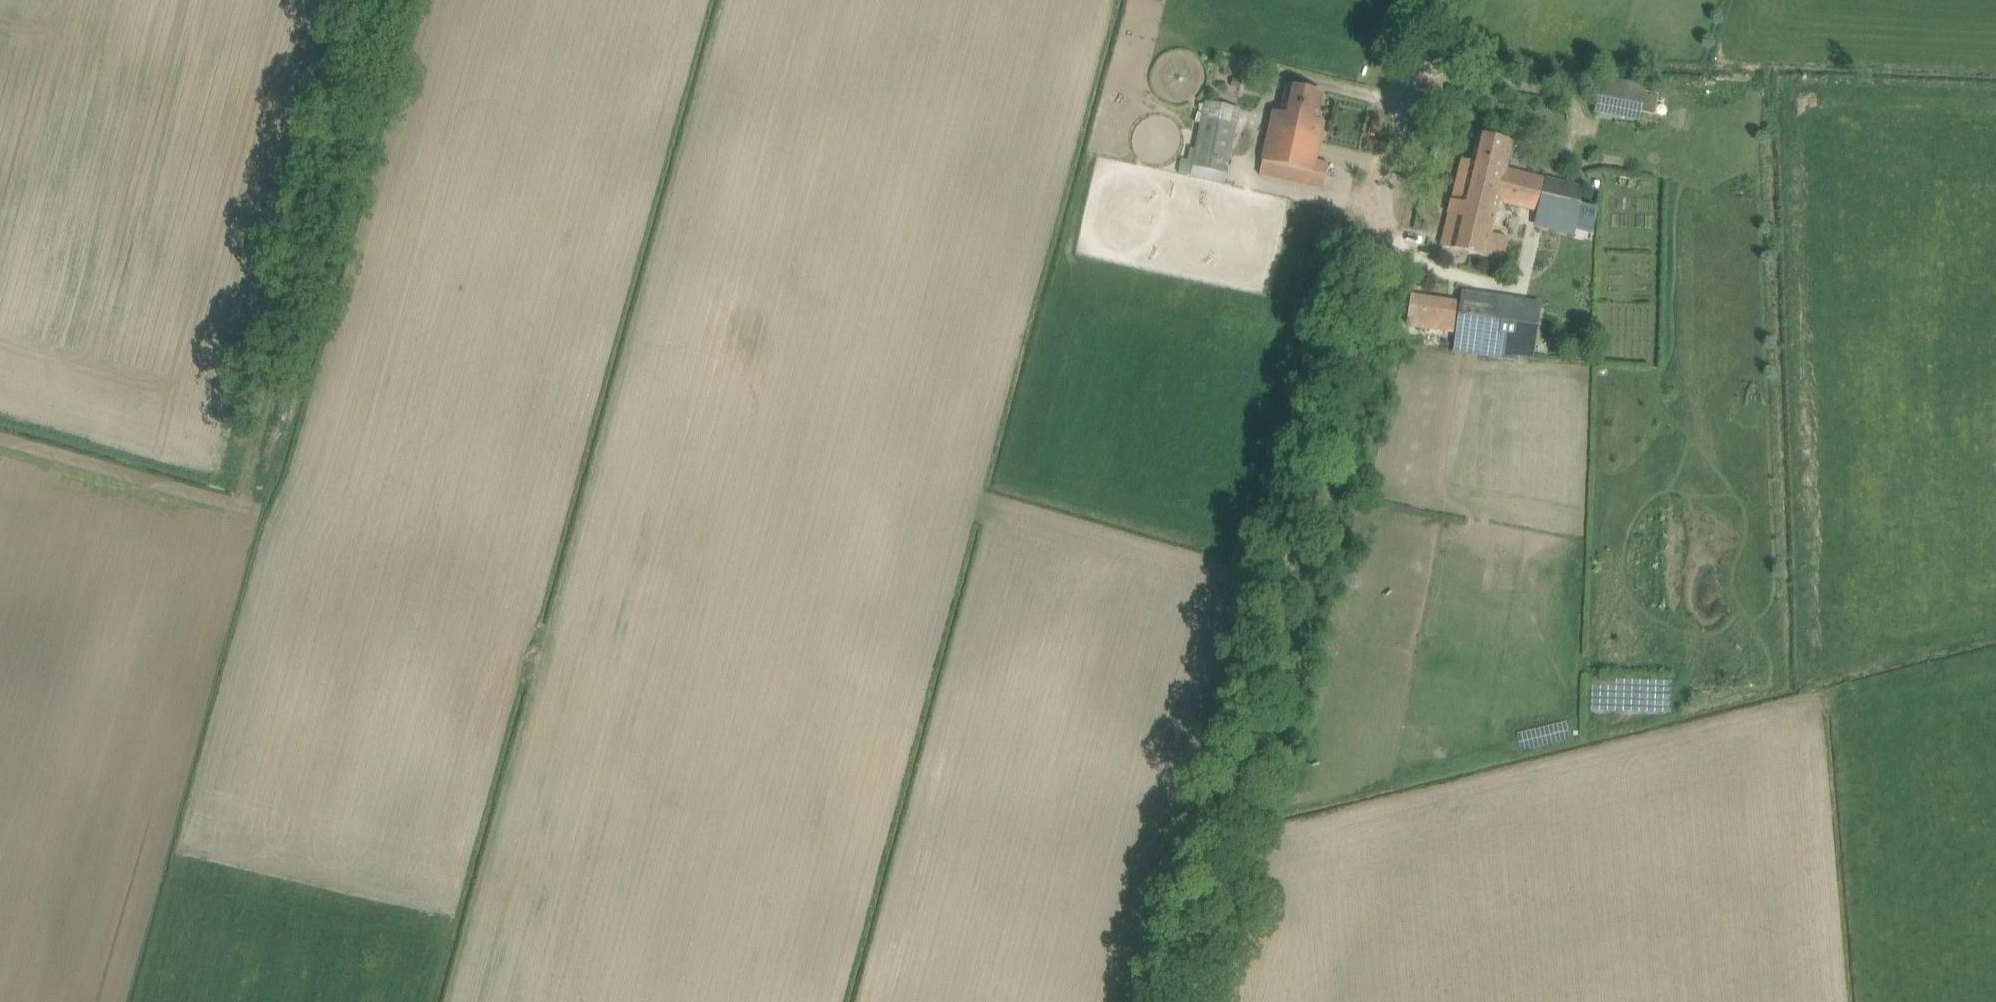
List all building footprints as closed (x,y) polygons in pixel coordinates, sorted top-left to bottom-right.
[(1594,81),(1591,116),(1637,119),(1639,84),(1594,81)] [(1260,174),(1304,184),(1323,189),(1330,160),(1317,157),(1325,122),(1317,120),(1323,92),(1288,84),(1281,112),(1274,110),(1260,174)] [(1224,173),(1232,134),(1238,108),(1207,102),(1193,166),(1224,173)] [(1463,159),(1442,247),(1501,261),(1507,237),(1491,233),(1500,199),(1576,219),(1583,190),(1506,170),(1513,141),(1478,133),(1471,161),(1463,159)] [(1523,315),(1497,311),(1499,298),(1462,293),(1460,306),(1411,299),(1408,326),(1493,338),(1519,342),(1523,315)]
